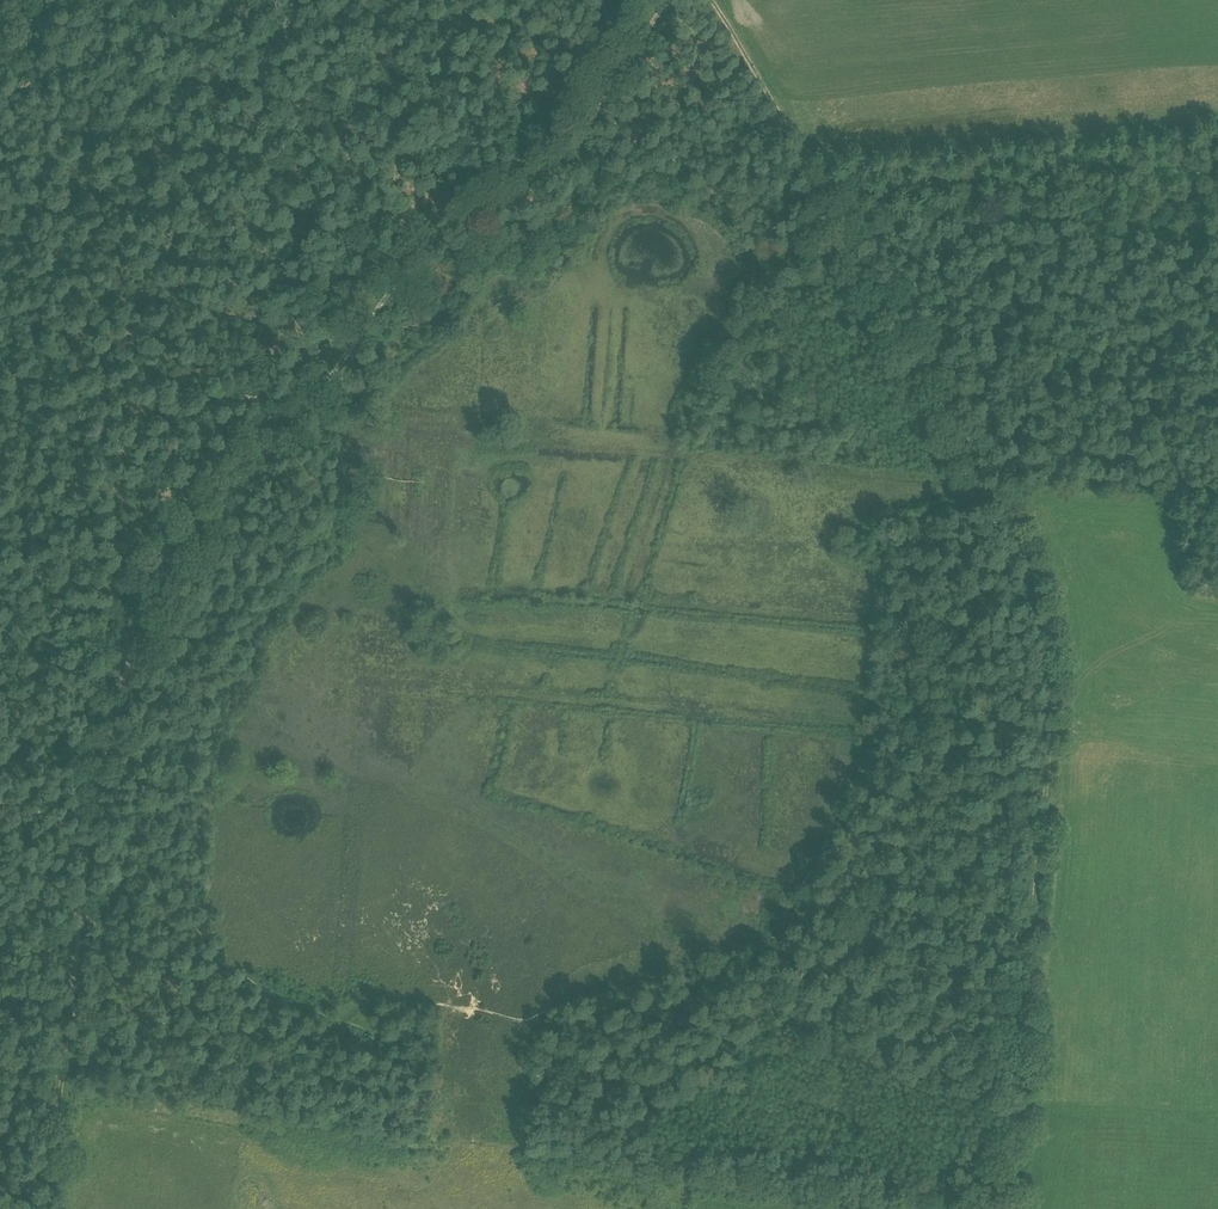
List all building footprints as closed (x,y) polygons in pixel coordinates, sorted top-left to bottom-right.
[(515,201),(501,207),(504,215),(519,208),(515,201)]
